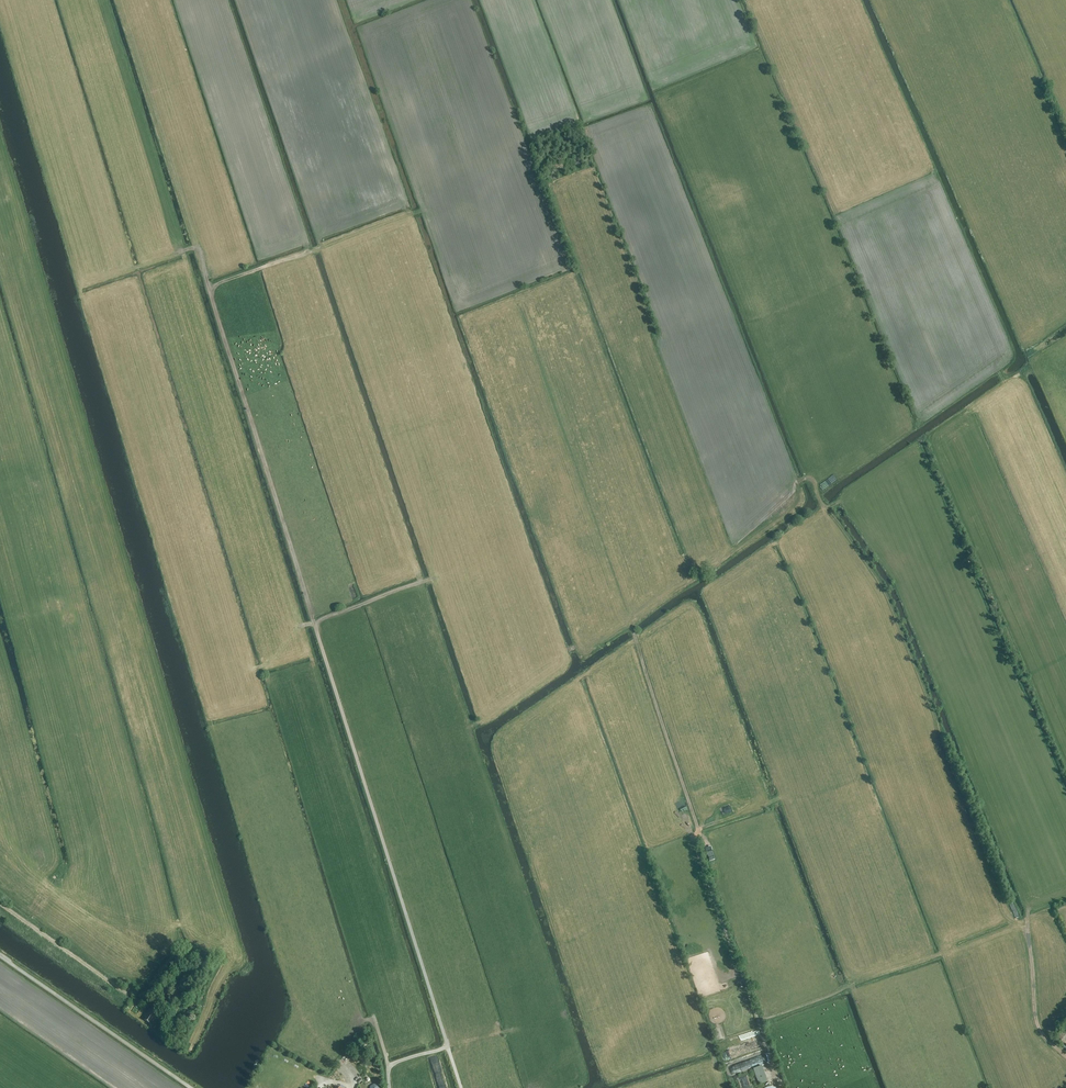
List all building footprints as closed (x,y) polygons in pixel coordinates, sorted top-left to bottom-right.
[(156,1017),(161,1009),(153,1004),(144,1016),(146,1017),(144,1020),(150,1023),(154,1016),(156,1017)] [(1055,1040),(1057,1042),(1059,1039),(1061,1041),(1065,1034),(1065,1025),(1055,1040)] [(755,1068),(760,1083),(769,1080),(764,1065),(755,1068)]
